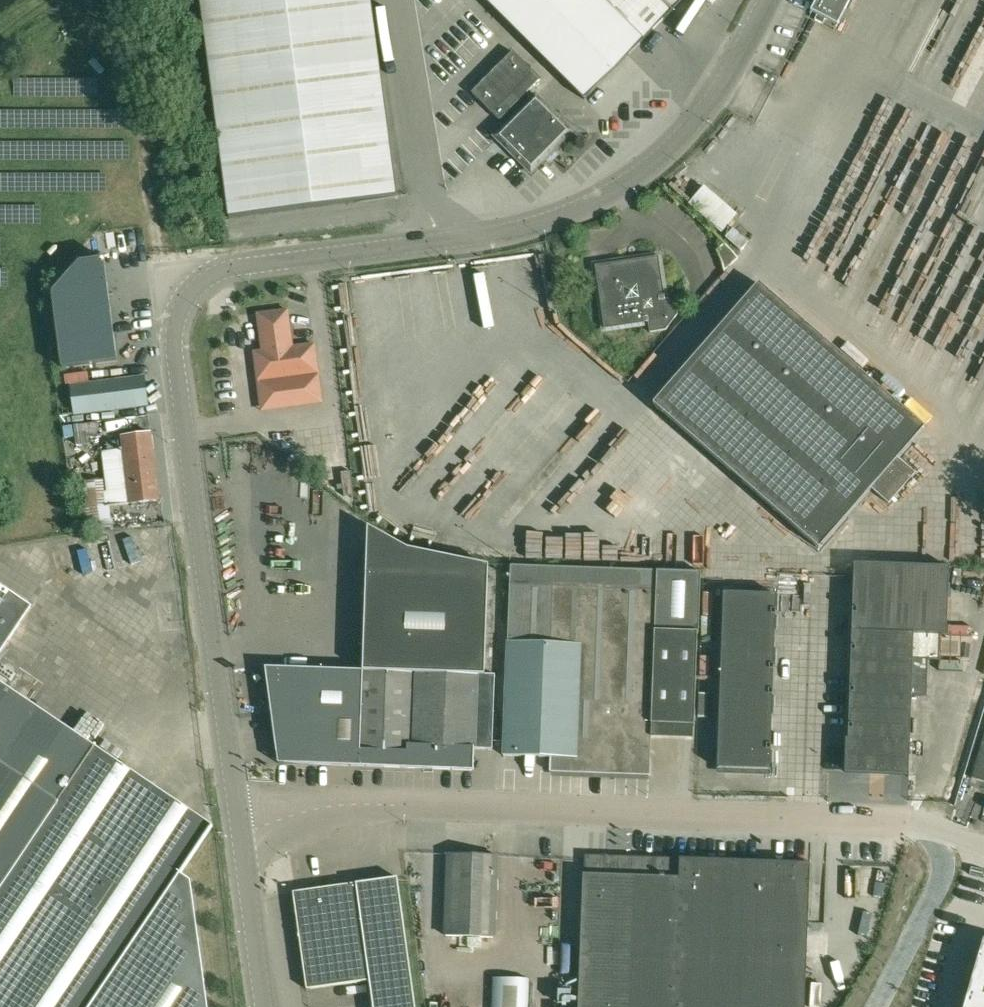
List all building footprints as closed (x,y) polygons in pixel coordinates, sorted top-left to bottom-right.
[(395,195),(369,0),(200,0),(229,217),(395,195)] [(584,99),(683,0),(484,0),(584,99)] [(811,11),(812,11),(835,23),(848,0),(816,0),(811,11)] [(810,38),(822,45),(834,25),(822,18),(810,38)] [(512,52),(470,95),(499,122),(512,109),(517,103),(540,79),(512,52)] [(554,156),(554,152),(552,150),(571,132),(534,95),(522,108),(504,125),(494,135),(530,172),(544,157),(548,162),(554,156)] [(730,234),(748,215),(713,183),(695,202),(730,234)] [(724,243),(718,249),(728,282),(746,265),(724,243)] [(594,265),(604,328),(647,322),(649,332),(665,329),(676,314),(674,298),(664,299),(657,256),(594,265)] [(117,361),(104,258),(80,261),(52,293),(62,369),(117,361)] [(897,457),(924,427),(758,283),(653,403),(819,548),(871,487),(888,502),(915,472),(897,457)] [(287,309),(257,313),(262,350),(254,351),(261,411),(321,404),(314,344),(292,346),(287,309)] [(75,413),(148,404),(144,376),(71,385),(75,413)] [(108,490),(110,505),(160,499),(152,434),(123,438),(125,452),(119,452),(119,449),(103,451),(108,490)] [(106,479),(74,481),(81,531),(112,528),(112,527),(109,505),(106,479)] [(359,670),(262,668),(275,763),(474,770),(475,748),(493,748),(496,677),(482,675),(486,564),(403,547),(365,525),(359,670)] [(854,563),(846,771),(909,773),(912,694),(926,695),(928,659),(939,659),(940,634),(947,634),(949,566),(854,563)] [(694,753),(701,576),(512,568),(504,754),(552,756),(552,770),(649,774),(650,751),(694,753)] [(963,587),(983,590),(983,573),(965,570),(963,587)] [(31,611),(0,590),(0,657),(31,611)] [(771,768),(776,593),(723,592),(718,767),(771,768)] [(191,880),(179,873),(210,828),(0,685),(0,1006),(208,1006),(191,880)] [(972,778),(983,782),(983,734),(972,778)] [(454,853),(452,938),(527,940),(527,913),(517,912),(518,883),(508,883),(508,854),(454,853)] [(810,862),(584,854),(579,1006),(804,1006),(810,862)] [(356,882),(356,883),(293,892),(307,989),(370,980),(373,1006),(416,1006),(397,877),(356,882)] [(964,1006),(983,1006),(983,939),(964,1006)] [(537,976),(501,976),(501,1006),(537,1006),(537,976)]
